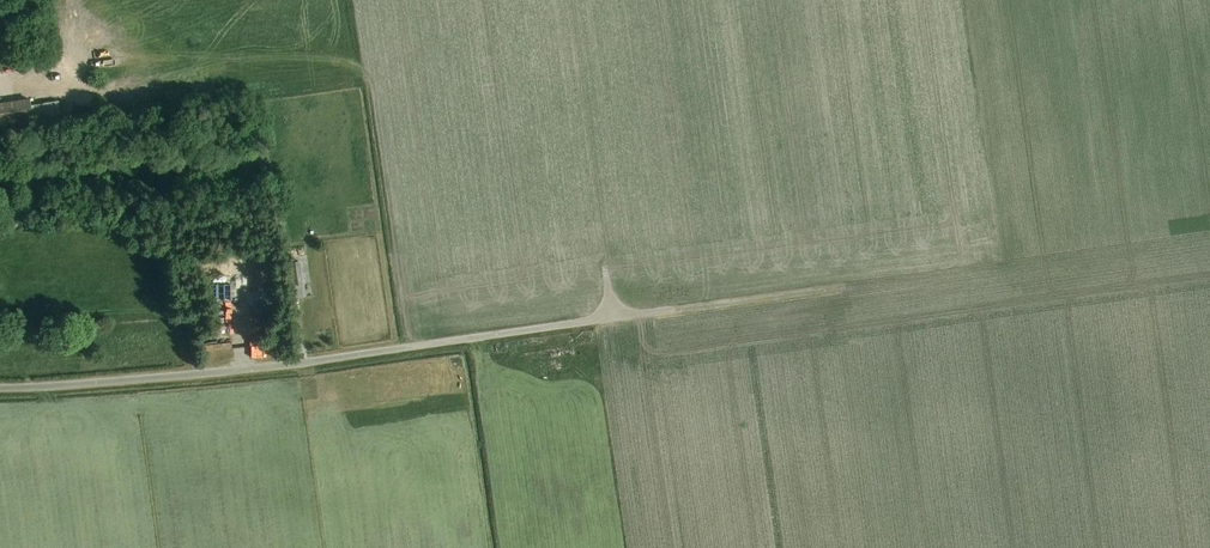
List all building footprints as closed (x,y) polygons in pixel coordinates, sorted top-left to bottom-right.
[(34,128),(62,124),(59,100),(30,103),(30,98),(0,102),(0,132),(34,128)] [(300,261),(290,263),(293,285),(303,284),(300,261)] [(215,299),(230,298),(227,275),(212,277),(215,299)]
